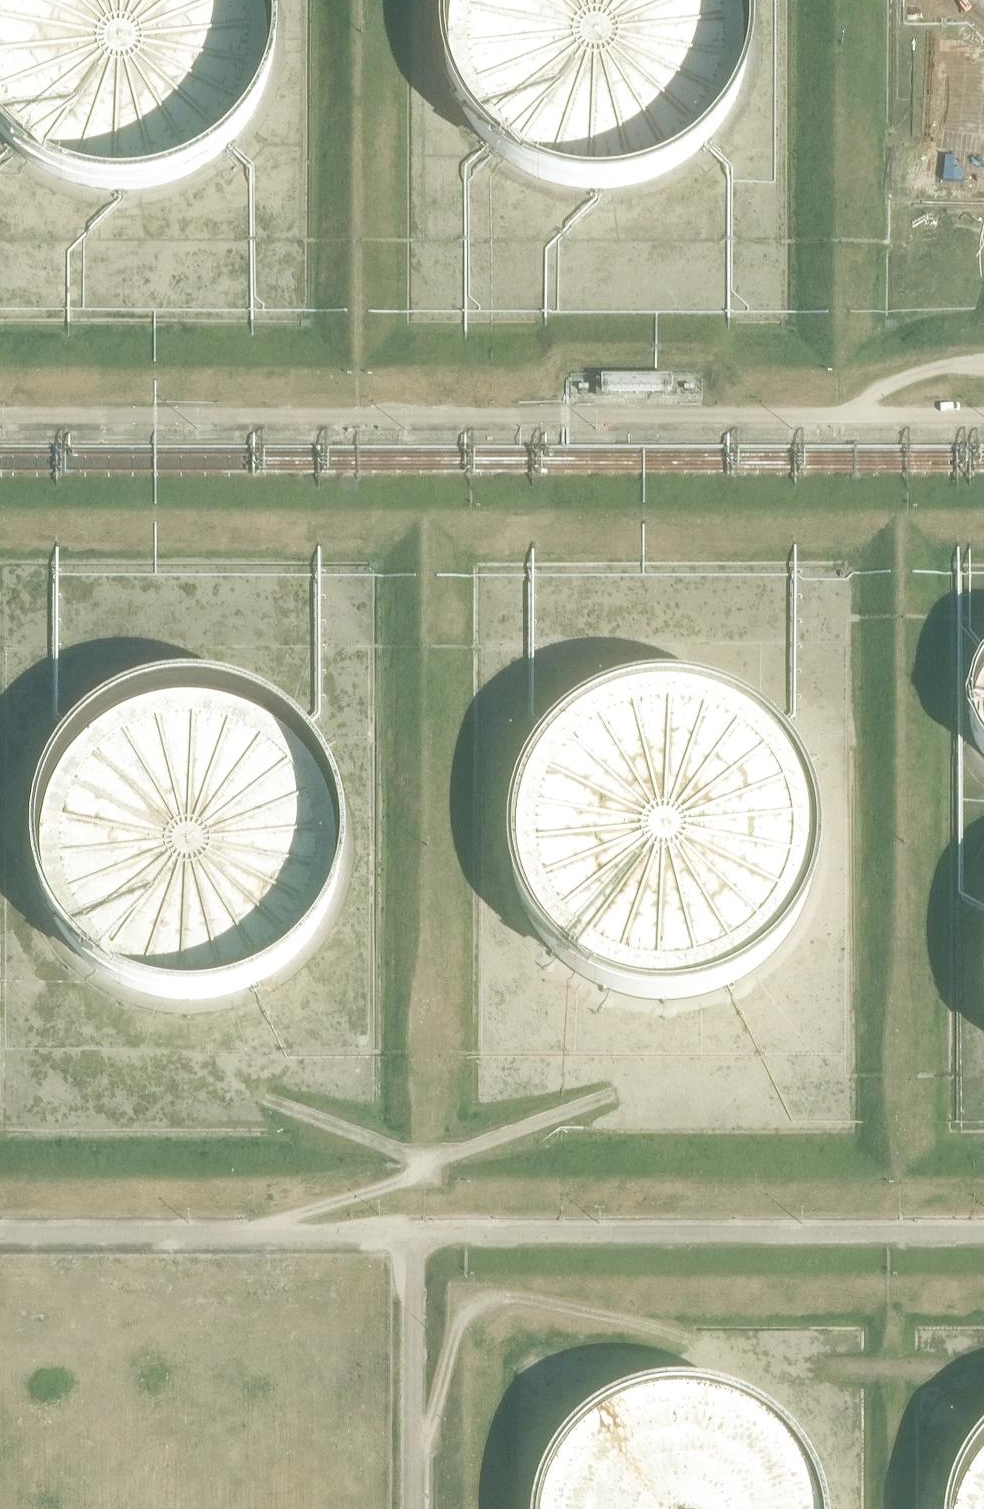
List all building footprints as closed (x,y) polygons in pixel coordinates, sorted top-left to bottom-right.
[(257,131),(281,85),(288,34),(282,0),(0,0),(0,131),(23,158),(70,186),(123,197),(174,190),(221,167),(257,131)] [(733,123),(757,77),(764,26),(760,0),(446,0),(445,3),(446,57),(464,108),(499,150),(546,178),(599,188),(650,181),(697,159),(733,123)] [(983,675),(975,697),(974,720),(981,743),(983,747),(983,675)] [(764,976),(801,940),(824,894),(832,843),(823,793),(799,747),(761,712),(714,691),(663,685),(610,697),(564,726),(530,769),(513,820),(513,875),(532,925),(567,967),(614,995),(667,1006),(718,999),(764,976)] [(287,977),(324,941),(347,895),(355,844),(346,794),(321,748),(283,713),(236,692),(185,686),(132,698),(86,727),(53,770),(35,821),(36,876),(55,926),(89,968),(136,996),(189,1007),(240,1000),(287,977)] [(836,1490),(812,1444),(774,1409),(727,1388),(676,1382),(623,1394),(577,1423),(543,1466),(528,1508),(840,1508),(836,1490)] [(958,1470),(944,1508),(983,1508),(983,1436),(958,1470)]
